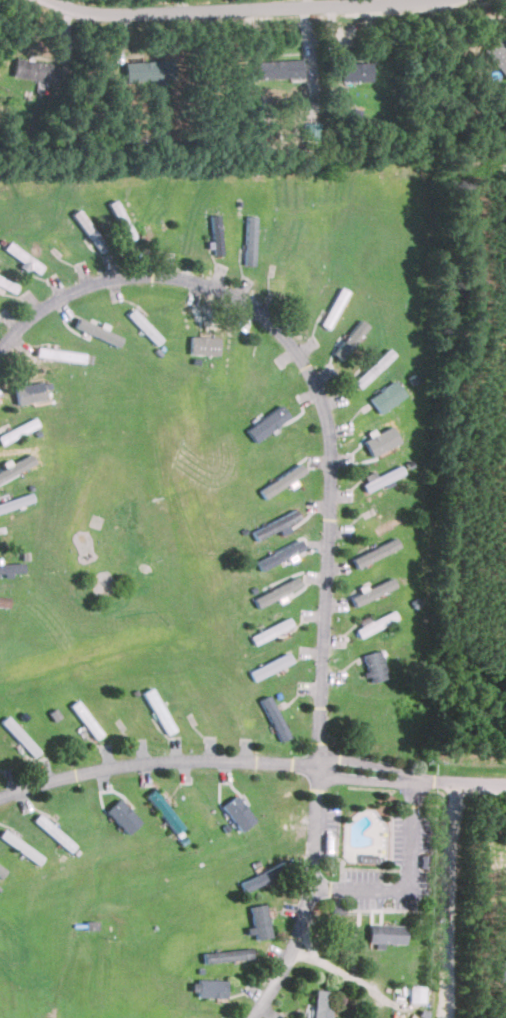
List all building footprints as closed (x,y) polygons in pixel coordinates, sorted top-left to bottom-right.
[(495,38),(482,50),(505,78),(505,51),(495,38)] [(46,83),(49,65),(13,58),(10,75),(46,83)] [(124,83),(172,80),(171,60),(123,63),(124,83)] [(301,78),(300,60),(250,61),(250,80),(301,78)] [(369,81),(369,63),(339,63),(339,81),(369,81)] [(43,265),(26,255),(25,258),(31,261),(28,266),(38,272),(43,265)] [(329,328),(347,290),(339,286),(321,325),(329,328)] [(73,329),(119,343),(122,334),(76,319),(73,329)] [(344,339),(353,345),(368,325),(359,319),(344,339)] [(189,353),(218,354),(219,336),(190,335),(189,353)] [(84,354),(37,346),(35,355),(83,363),(84,354)] [(359,388),(394,355),(388,348),(353,381),(359,388)] [(405,395),(395,379),(369,397),(379,413),(405,395)] [(44,401),(42,382),(14,385),(16,403),(44,401)] [(245,428),(253,441),(289,417),(281,405),(245,428)] [(35,418),(0,433),(0,443),(39,427),(35,418)] [(361,476),(366,490),(404,474),(400,466),(375,476),(373,471),(361,476)] [(33,502),(30,492),(0,502),(0,512),(33,502)] [(299,518),(296,510),(251,529),(255,540),(278,530),(280,535),(290,531),(287,523),(299,518)] [(356,568),(399,547),(395,537),(351,558),(356,568)] [(23,573),(23,563),(0,563),(0,573),(23,573)] [(301,586),(296,577),(252,598),(257,607),(301,586)] [(349,595),(354,605),(396,588),(392,577),(349,595)] [(7,608),(9,598),(0,597),(0,607),(7,608)] [(370,620),(368,615),(355,621),(361,635),(398,620),(394,610),(370,620)] [(292,626),(287,617),(249,636),(254,645),(292,626)] [(369,682),(388,678),(380,650),(363,654),(368,672),(367,672),(369,682)] [(291,662),(287,653),(249,671),(254,680),(291,662)] [(259,699),(280,741),(289,736),(268,695),(259,699)] [(70,704),(93,739),(101,735),(78,699),(70,704)] [(33,757),(39,751),(6,715),(0,721),(0,722),(33,757)] [(146,795),(175,833),(183,827),(154,788),(146,795)] [(255,820),(236,795),(221,806),(240,831),(255,820)] [(140,821),(119,798),(105,811),(127,834),(140,821)] [(75,845),(38,813),(32,821),(69,852),(75,845)] [(3,829),(0,833),(0,838),(38,864),(43,857),(34,851),(3,829)] [(239,880),(243,889),(287,873),(284,863),(239,880)] [(252,927),(247,927),(247,934),(255,933),(255,939),(270,938),(267,904),(250,905),(252,927)] [(405,945),(405,925),(369,924),(368,944),(405,945)] [(204,964),(253,958),(251,947),(203,953),(204,964)] [(226,998),(227,980),(198,979),(198,997),(226,998)] [(424,986),(408,986),(408,1002),(424,1003),(424,986)] [(315,990),(314,1005),(308,1004),(306,1017),(330,1017),(333,992),(315,990)]
